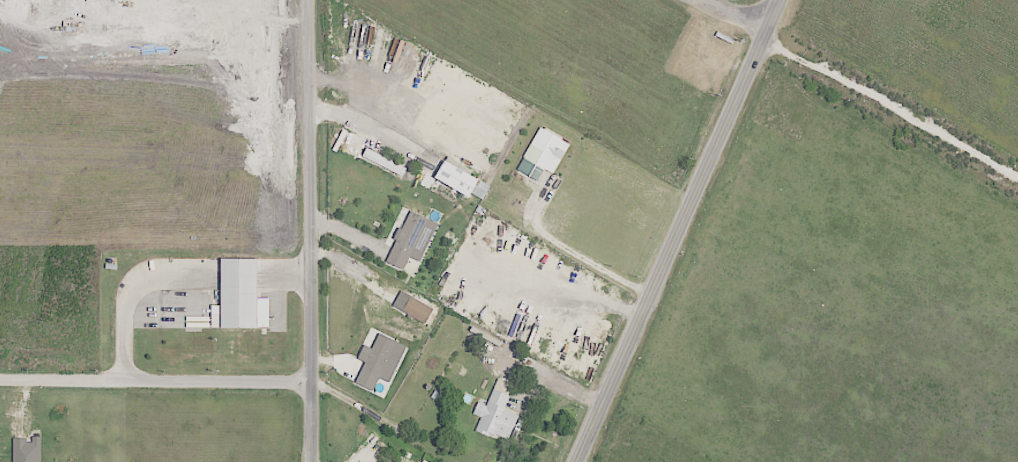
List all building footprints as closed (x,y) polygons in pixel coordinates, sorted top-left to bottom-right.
[(569,144),(539,128),(516,170),(537,181),(543,169),(553,174),(569,144)] [(434,181),(469,196),(469,194),(483,200),(490,185),(469,176),(472,170),(444,157),(434,181)] [(409,258),(420,262),(437,223),(408,211),(386,263),(403,271),(409,258)] [(257,259),(220,259),(220,305),(210,305),(210,328),(268,329),(268,298),(256,298),(257,259)] [(199,332),(199,322),(186,321),(186,332),(199,332)] [(405,345),(377,334),(372,349),(363,345),(357,360),(363,362),(355,385),(373,392),(378,378),(391,383),(405,345)] [(507,443),(518,415),(504,410),(513,386),(496,379),(486,406),(477,403),(472,414),(480,417),(475,431),(507,443)] [(40,437),(29,437),(29,438),(12,439),(12,461),(40,461),(40,437)]
